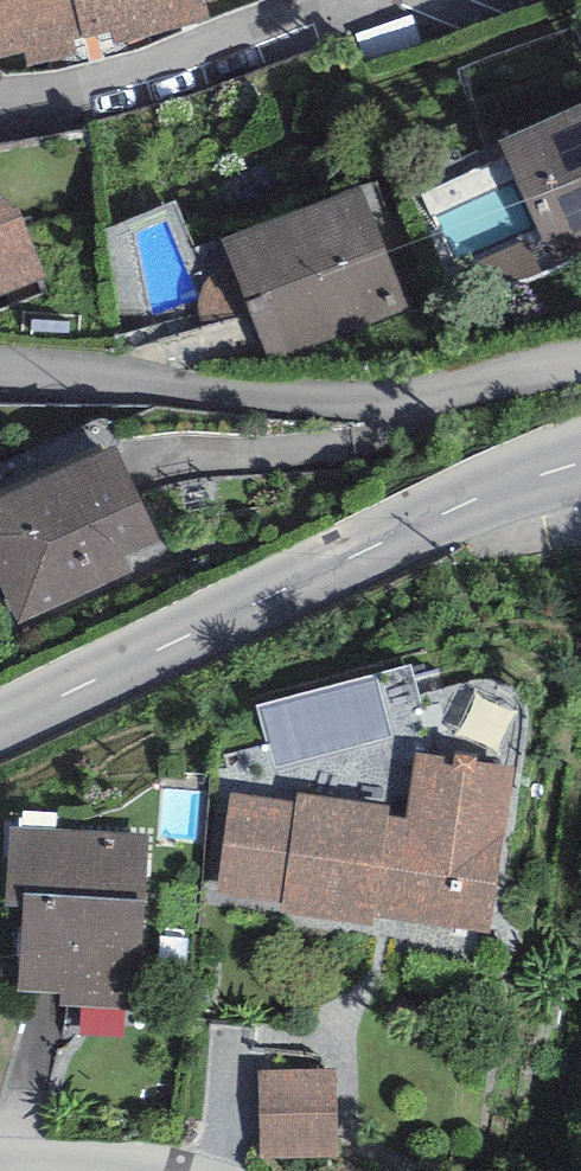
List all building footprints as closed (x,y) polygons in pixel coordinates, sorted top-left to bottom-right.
[(5,52),(40,43),(45,64),(202,25),(196,0),(0,0),(0,31),(5,52)] [(500,140),(552,261),(580,249),(580,105),(500,140)] [(366,182),(223,235),(270,362),(413,309),(366,182)] [(36,283),(4,189),(0,190),(0,295),(36,283)] [(114,445),(0,496),(0,586),(20,626),(133,575),(124,556),(159,541),(114,445)] [(454,758),(417,752),(406,819),(389,816),(390,807),(298,793),(296,803),(230,793),(215,894),(283,904),(282,911),(373,925),(374,917),(488,934),(514,767),(476,762),(477,755),(455,752),(454,758)] [(148,835),(10,826),(5,905),(23,906),(18,989),(60,991),(59,1004),(136,1008),(148,835)] [(335,1069),(258,1071),(261,1157),(338,1155),(335,1069)]
